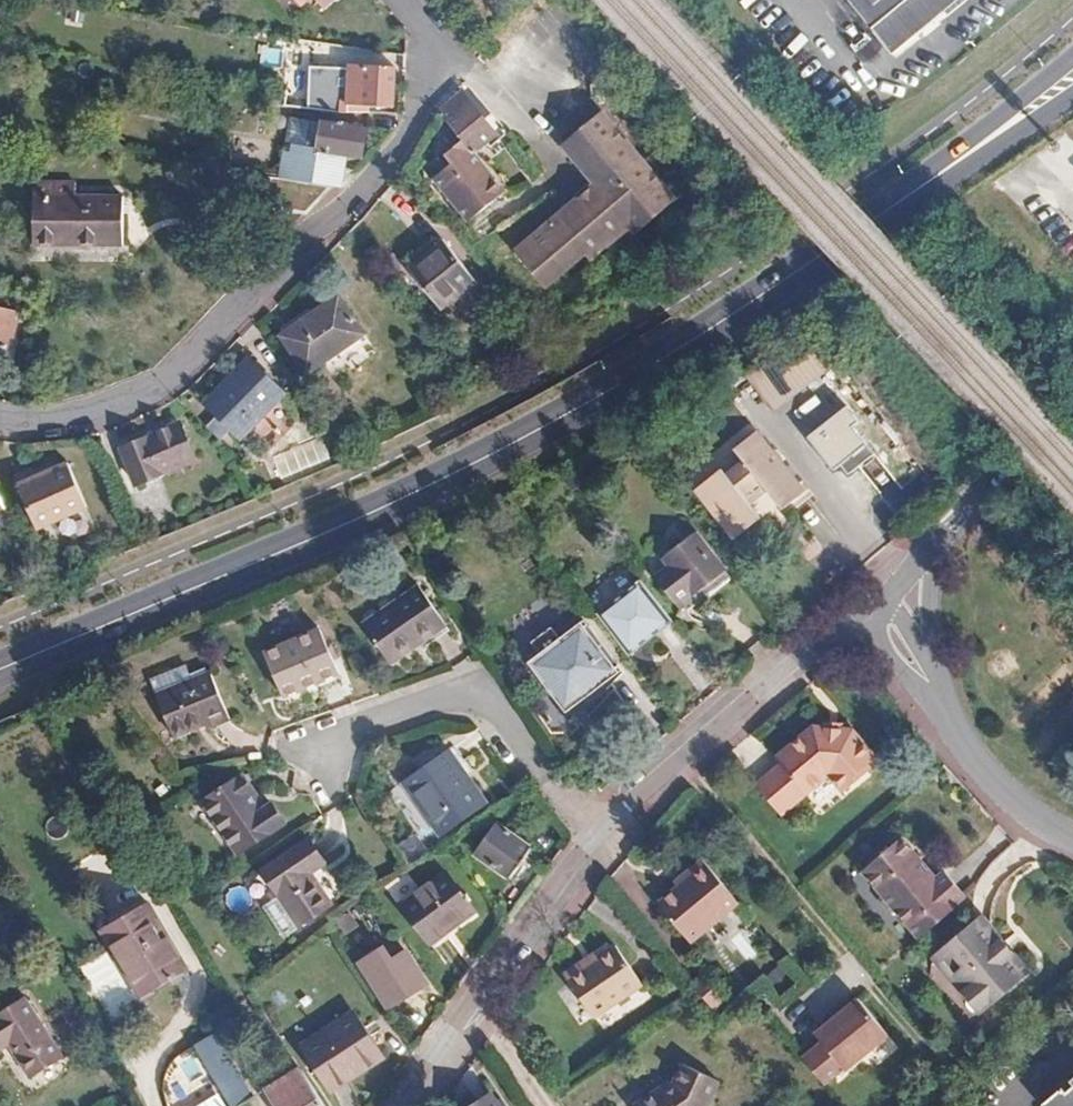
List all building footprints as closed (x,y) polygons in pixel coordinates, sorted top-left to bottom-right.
[(896,50),(960,0),(855,0),(896,50)] [(292,58),(338,65),(341,46),(295,38),(292,58)] [(260,67),(283,68),(284,48),(262,46),(260,67)] [(338,113),(364,115),(365,104),(395,107),(399,56),(369,53),(369,60),(349,58),(346,88),(294,84),(292,109),(338,113)] [(469,96),(460,103),(454,96),(433,113),(456,140),(467,153),(472,149),(496,129),(469,96)] [(636,231),(674,199),(601,109),(561,142),(592,179),(630,224),(636,231)] [(287,119),(283,140),(292,142),(318,146),(322,125),(287,119)] [(322,125),(318,146),(312,181),(333,185),(345,186),(350,155),(367,158),(371,129),(323,121),(322,125)] [(464,221),(504,189),(472,149),(467,153),(456,140),(437,155),(446,166),(429,179),(464,221)] [(318,146),(292,142),(291,151),(282,150),(278,176),(312,181),(318,146)] [(269,205),(310,211),(333,185),(312,181),(278,176),(271,175),(269,205)] [(630,224),(592,179),(571,196),(608,242),(630,224)] [(34,247),(44,249),(123,245),(119,196),(72,200),(70,185),(29,189),(34,247)] [(590,257),(608,242),(571,196),(510,244),(542,282),(582,248),(590,257)] [(444,312),(480,284),(451,248),(416,276),(444,312)] [(17,314),(0,309),(0,351),(6,353),(17,314)] [(371,347),(346,311),(290,350),(314,386),(371,347)] [(791,358),(759,387),(779,408),(810,379),(791,358)] [(298,405),(262,371),(219,417),(253,451),(298,405)] [(862,420),(851,406),(812,436),(838,470),(843,466),(850,475),(878,454),(857,427),(862,420)] [(770,490),(787,511),(810,492),(761,433),(738,451),(748,464),(731,478),(726,471),(700,492),(742,542),(767,522),(753,504),(770,490)] [(207,471),(194,435),(134,455),(147,491),(207,471)] [(63,481),(78,472),(73,463),(57,472),(63,481)] [(57,472),(56,469),(39,480),(70,530),(115,504),(91,465),(78,472),(63,481),(57,472)] [(15,517),(0,491),(0,525),(15,517)] [(728,578),(696,537),(658,564),(664,573),(652,582),(679,614),(728,578)] [(669,629),(641,591),(597,623),(626,661),(669,629)] [(457,637),(430,597),(372,636),(399,676),(457,637)] [(530,664),(567,713),(621,673),(590,631),(565,650),(553,634),(533,650),(539,657),(530,664)] [(275,664),(291,708),(348,685),(331,643),(275,664)] [(240,729),(223,685),(165,708),(180,745),(215,732),(217,738),(240,729)] [(782,763),(787,770),(761,791),(785,820),(833,781),(847,799),(876,775),(874,772),(882,766),(858,737),(815,735),(782,763)] [(450,754),(405,785),(445,840),(489,808),(450,754)] [(289,836),(277,816),(268,822),(245,789),(206,815),(241,868),(289,836)] [(530,856),(493,831),(474,860),(511,884),(530,856)] [(886,912),(894,912),(920,941),(958,909),(955,904),(963,898),(942,873),(934,880),(900,839),(860,871),(880,895),(877,902),(886,912)] [(329,875),(313,853),(267,881),(303,938),(334,918),(313,885),(329,875)] [(657,902),(689,939),(735,900),(695,856),(679,869),(686,878),(657,902)] [(401,902),(418,889),(406,875),(390,888),(401,902)] [(396,910),(428,952),(474,918),(442,876),(396,910)] [(191,981),(152,915),(107,941),(127,976),(136,970),(155,1002),(191,981)] [(932,965),(981,1021),(1033,979),(983,921),(932,965)] [(602,1018),(647,983),(619,946),(592,967),(588,961),(569,976),(602,1018)] [(394,1014),(431,990),(403,948),(366,972),(394,1014)] [(731,999),(711,971),(694,983),(715,1010),(731,999)] [(35,1001),(0,1020),(0,1057),(16,1049),(33,1080),(69,1060),(35,1001)] [(808,1063),(830,1089),(848,1073),(850,1075),(894,1040),(864,1003),(821,1038),(827,1046),(808,1063)] [(382,1065),(350,1015),(294,1051),(326,1101),(382,1065)] [(693,1073),(684,1089),(670,1099),(666,1094),(649,1105),(718,1105),(725,1094),(693,1073)] [(268,1105),(316,1105),(296,1074),(262,1095),(268,1105)] [(1068,1100),(1060,1092),(1044,1105),(1072,1105),(1072,1096),(1068,1100)]
